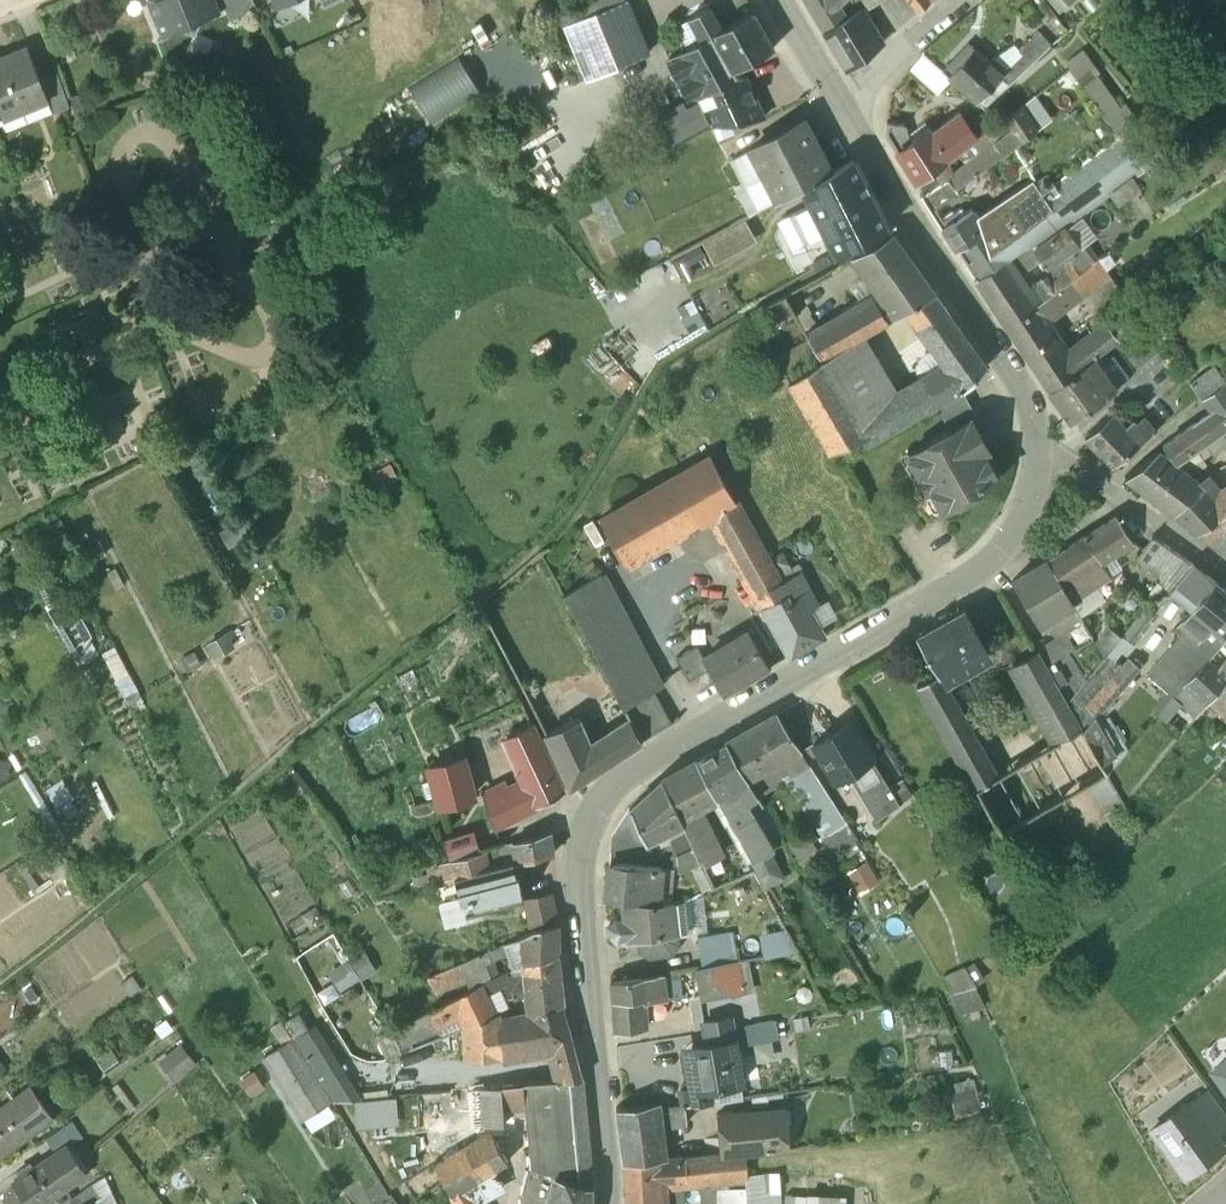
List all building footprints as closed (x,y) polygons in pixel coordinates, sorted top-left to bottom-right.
[(148,0),(162,35),(182,26),(195,32),(200,19),(220,11),(216,0),(149,0),(148,0)] [(220,11),(224,20),(256,6),(253,0),(216,0),(220,11)] [(565,22),(589,78),(647,54),(625,0),(620,0),(565,22)] [(741,13),(751,8),(747,0),(734,0),(741,13)] [(815,15),(833,0),(805,0),(815,15)] [(927,0),(908,0),(918,12),(929,3),(927,0)] [(1018,11),(1032,0),(1009,0),(1018,11)] [(1070,0),(1050,0),(1058,10),(1070,0)] [(752,8),(721,25),(709,5),(689,16),(700,37),(669,56),(690,98),(699,94),(743,73),(744,72),(741,64),(774,47),(752,8)] [(882,43),(860,9),(824,30),(847,69),(882,43)] [(1039,29),(1020,49),(1024,53),(1031,61),(1051,43),(1039,29)] [(969,42),(942,69),(948,74),(949,74),(984,106),(1031,61),(1024,53),(1007,69),(993,56),(989,61),(969,42)] [(1080,81),(1098,68),(1081,46),(1064,59),(1080,81)] [(942,69),(923,50),(912,64),(941,90),(952,78),(948,74),(942,69)] [(7,61),(5,56),(0,58),(0,109),(3,116),(6,115),(2,107),(17,100),(21,109),(48,99),(41,80),(30,52),(7,61)] [(1097,72),(1082,81),(1102,113),(1117,104),(1097,72)] [(58,73),(41,80),(48,99),(54,113),(69,107),(58,73)] [(743,73),(699,94),(713,124),(762,117),(743,73)] [(959,114),(932,133),(929,129),(910,143),(898,151),(918,182),(938,167),(972,141),(976,138),(967,125),(959,114)] [(982,115),(967,125),(976,138),(990,127),(982,115)] [(976,138),(972,141),(979,152),(993,141),(1011,128),(1004,117),(990,127),(976,138)] [(831,170),(804,119),(750,148),(731,158),(747,187),(738,192),(749,213),(756,210),(817,177),(831,170)] [(1137,121),(1119,134),(1119,135),(1144,168),(1162,155),(1137,121)] [(910,143),(904,124),(887,123),(886,132),(898,151),(910,143)] [(982,235),(981,236),(956,249),(976,279),(977,281),(1005,261),(1010,258),(1009,258),(1024,248),(1027,247),(1030,246),(1033,247),(1066,225),(1067,224),(1144,168),(1119,135),(1042,191),(1038,194),(1038,195),(996,226),(995,227),(982,235)] [(968,160),(949,175),(949,176),(956,187),(978,172),(1003,153),(993,141),(979,152),(968,162),(968,160)] [(831,170),(817,177),(827,194),(790,215),(817,268),(887,227),(853,159),(831,170)] [(920,194),(921,195),(946,178),(938,167),(918,182),(920,194)] [(956,187),(949,176),(946,178),(921,195),(935,218),(987,185),(978,172),(956,187)] [(979,221),(972,209),(959,218),(955,212),(938,223),(955,249),(956,249),(981,236),(982,235),(995,227),(996,226),(1038,195),(1038,194),(1042,191),(1036,182),(979,221)] [(1121,186),(1111,193),(1119,203),(1129,196),(1121,186)] [(749,213),(708,235),(716,250),(764,225),(756,210),(749,213)] [(1066,225),(1033,247),(1043,260),(1041,262),(1043,265),(1045,263),(1048,267),(1080,244),(1066,225)] [(926,297),(891,235),(852,258),(878,295),(894,318),(903,312),(926,297)] [(1086,247),(1068,262),(1068,261),(1052,273),(1060,286),(1095,259),(1086,247)] [(1060,286),(1042,300),(1052,315),(1087,292),(1102,298),(1120,285),(1099,256),(1060,286)] [(1005,261),(977,281),(985,293),(985,294),(986,294),(1014,274),(1005,261)] [(1014,274),(986,294),(1006,325),(1042,300),(1060,286),(1052,273),(1036,285),(1036,286),(1028,295),(1019,283),(1028,277),(1022,269),(1018,272),(1014,274)] [(878,295),(807,338),(790,308),(815,293),(808,282),(750,313),(789,385),(860,340),(894,318),(878,295)] [(983,369),(926,297),(903,312),(944,369),(962,390),(983,369)] [(1042,300),(1006,325),(1030,361),(1059,342),(1044,320),(1052,315),(1042,300)] [(1135,308),(1108,325),(1119,340),(1138,326),(1136,322),(1142,318),(1135,308)] [(618,325),(599,342),(619,364),(638,347),(618,325)] [(1108,325),(1046,371),(1040,376),(1050,391),(1078,371),(1078,370),(1088,363),(1119,340),(1108,325)] [(1155,334),(1131,352),(1142,366),(1165,347),(1155,334)] [(944,369),(853,423),(828,379),(868,354),(860,340),(789,385),(831,455),(862,436),(866,443),(937,403),(962,390),(944,369)] [(1098,375),(1088,363),(1078,370),(1078,371),(1050,391),(1072,422),(1117,390),(1103,371),(1098,375)] [(1207,371),(1191,383),(1201,398),(1202,398),(1218,386),(1207,371)] [(1222,373),(1218,377),(1222,383),(1225,380),(1225,379),(1222,373)] [(1202,398),(1211,411),(1225,401),(1225,380),(1222,383),(1218,386),(1202,398)] [(962,390),(937,403),(950,427),(951,429),(971,418),(975,415),(976,415),(962,390)] [(1163,445),(1176,462),(1195,449),(1221,431),(1224,429),(1225,429),(1225,428),(1225,401),(1211,411),(1163,445)] [(1129,430),(1112,413),(1085,437),(1112,465),(1156,432),(1145,418),(1129,430)] [(971,418),(951,429),(950,427),(929,438),(930,440),(909,452),(919,471),(917,472),(917,474),(926,491),(928,492),(935,488),(945,507),(962,498),(962,499),(968,500),(977,495),(979,489),(1000,477),(979,440),(982,439),(982,438),(971,418)] [(1195,449),(1202,459),(1225,442),(1225,438),(1221,431),(1195,449)] [(1177,467),(1157,451),(1126,476),(1158,501),(1188,477),(1189,476),(1197,469),(1189,459),(1177,467)] [(703,452),(598,521),(622,563),(707,511),(729,497),(703,452)] [(1188,477),(1158,501),(1165,506),(1195,481),(1189,476),(1188,477)] [(1195,481),(1165,506),(1197,531),(1224,514),(1225,512),(1225,496),(1221,490),(1216,484),(1207,492),(1203,487),(1195,481)] [(729,497),(707,511),(763,611),(788,597),(776,577),(761,552),(729,497)] [(1224,514),(1197,531),(1225,554),(1225,517),(1224,514)] [(1115,516),(1085,537),(1100,560),(1131,540),(1115,516)] [(1192,563),(1153,535),(1143,549),(1169,567),(1159,581),(1162,584),(1163,584),(1170,590),(1192,563)] [(1085,537),(1049,560),(1050,562),(1065,584),(1064,585),(1075,601),(1111,577),(1100,560),(1085,537)] [(1049,560),(1013,581),(1039,624),(1071,605),(1060,587),(1063,585),(1050,562),(1049,560)] [(788,597),(763,611),(789,656),(838,628),(801,564),(776,577),(788,597)] [(624,707),(626,706),(655,690),(661,687),(600,575),(564,594),(624,707)] [(1207,575),(1190,594),(1199,601),(1215,581),(1207,575)] [(1215,581),(1199,601),(1191,611),(1175,627),(1193,644),(1195,645),(1210,627),(1224,638),(1225,636),(1225,590),(1215,581)] [(965,608),(917,636),(938,674),(939,675),(987,648),(965,608)] [(1224,638),(1210,627),(1195,645),(1198,648),(1196,650),(1206,658),(1207,658),(1211,654),(1224,638)] [(709,668),(724,694),(770,667),(748,628),(702,655),(701,655),(709,668)] [(701,655),(702,655),(696,644),(675,657),(689,680),(709,668),(701,655)] [(1042,656),(1068,701),(1083,683),(1060,644),(1042,656)] [(1193,644),(1185,653),(1189,657),(1196,650),(1198,648),(1195,645),(1193,644)] [(1039,650),(1013,664),(1057,740),(1082,726),(1068,701),(1042,656),(1039,650)] [(1189,657),(1172,676),(1182,686),(1183,685),(1206,658),(1196,650),(1189,657)] [(1083,683),(1068,701),(1082,726),(1094,714),(1134,672),(1107,653),(1083,683)] [(1216,658),(1211,654),(1207,658),(1212,662),(1216,658)] [(1207,658),(1206,658),(1183,685),(1206,705),(1225,681),(1225,675),(1218,668),(1212,662),(1207,658)] [(938,674),(918,684),(976,787),(997,775),(987,757),(986,758),(939,675),(938,674)] [(1211,702),(1225,715),(1225,684),(1211,702)] [(1206,705),(1183,685),(1182,686),(1174,695),(1183,702),(1198,715),(1206,705)] [(626,706),(644,739),(672,722),(655,690),(626,706)] [(1183,702),(1174,695),(1157,714),(1166,721),(1183,702)] [(543,755),(518,705),(490,717),(514,767),(543,755)] [(778,714),(726,743),(746,779),(781,760),(800,749),(801,749),(778,714)] [(1094,714),(1082,726),(1107,771),(1124,752),(1109,726),(1103,730),(1094,714)] [(579,717),(542,735),(568,787),(642,741),(630,718),(590,740),(579,717)] [(874,759),(850,719),(813,742),(837,781),(849,774),(876,818),(900,802),(873,759),(874,759)] [(726,743),(697,759),(716,795),(717,797),(718,797),(736,787),(747,780),(746,779),(726,743)] [(818,776),(800,749),(781,760),(793,777),(823,820),(840,810),(818,776)] [(561,792),(543,755),(514,767),(519,777),(491,789),(485,779),(478,782),(493,822),(561,792)] [(426,766),(439,806),(477,796),(465,756),(426,766)] [(697,759),(662,779),(683,824),(688,833),(689,836),(709,826),(699,805),(716,795),(697,759)] [(758,797),(793,777),(781,760),(746,779),(747,780),(758,797)] [(662,779),(630,807),(631,808),(630,808),(646,842),(683,824),(662,779)] [(751,811),(736,787),(718,797),(731,821),(732,821),(735,826),(737,830),(753,858),(770,849),(758,827),(760,826),(751,811)] [(840,810),(823,820),(830,831),(833,829),(847,820),(840,810)] [(847,820),(833,829),(843,846),(858,837),(847,820)] [(689,836),(693,845),(704,867),(724,857),(709,826),(689,836)] [(735,826),(727,830),(729,834),(737,830),(735,826)] [(554,832),(516,840),(519,861),(554,856),(554,854),(554,832)] [(688,833),(666,844),(666,845),(667,844),(670,849),(669,849),(670,851),(675,848),(677,852),(693,845),(689,836),(688,833)] [(693,845),(677,852),(678,871),(689,866),(701,891),(713,886),(704,867),(693,845)] [(414,886),(454,876),(453,872),(490,866),(487,850),(425,865),(427,872),(412,876),(414,886)] [(867,855),(846,866),(858,889),(879,878),(867,855)] [(490,866),(453,872),(454,876),(458,895),(461,894),(461,896),(464,908),(479,905),(523,897),(520,882),(521,882),(520,876),(518,876),(516,862),(490,866)] [(663,867),(610,863),(607,898),(623,900),(660,902),(663,867)] [(75,872),(65,877),(75,894),(84,889),(75,872)] [(482,917),(479,905),(464,908),(461,896),(437,901),(444,926),(482,917)] [(554,896),(524,900),(529,930),(531,929),(559,923),(554,896)] [(660,902),(623,900),(624,917),(616,917),(610,925),(611,933),(618,939),(618,941),(640,938),(641,949),(650,955),(672,952),(678,944),(677,934),(688,932),(683,898),(682,899),(682,898),(676,901),(660,902)] [(786,922),(758,929),(764,952),(792,945),(786,922)] [(559,923),(531,929),(529,930),(517,937),(522,953),(535,950),(540,963),(556,957),(559,923)] [(731,929),(698,935),(702,965),(723,961),(736,959),(731,929)] [(476,954),(485,978),(520,969),(531,966),(540,963),(535,950),(522,953),(517,937),(476,954)] [(271,947),(248,961),(255,973),(278,958),(271,947)] [(365,949),(350,958),(362,977),(376,968),(365,949)] [(466,979),(469,986),(481,980),(485,978),(476,954),(426,975),(434,992),(466,979)] [(540,963),(531,966),(520,969),(522,995),(496,1000),(492,1002),(498,1014),(563,1005),(556,957),(540,963)] [(702,965),(698,966),(699,971),(700,978),(704,995),(731,990),(730,986),(745,984),(740,959),(736,959),(723,961),(702,965)] [(964,965),(942,976),(949,988),(975,982),(964,965)] [(677,970),(663,972),(665,998),(679,997),(677,970)] [(663,972),(611,980),(613,999),(644,996),(644,999),(665,998),(663,972)] [(132,973),(120,981),(129,994),(141,986),(132,973)] [(457,1016),(492,1002),(481,980),(469,986),(426,1006),(436,1025),(457,1016)] [(975,982),(950,989),(959,1009),(984,1001),(975,982)] [(644,996),(613,999),(615,1029),(646,1026),(644,999),(644,996)] [(457,1016),(462,1026),(482,1017),(498,1014),(492,1002),(457,1016)] [(500,1055),(506,1061),(547,1055),(552,1082),(580,1082),(563,1005),(498,1014),(482,1017),(483,1042),(485,1056),(500,1055)] [(310,1014),(287,1030),(327,1093),(351,1078),(310,1014)] [(483,1042),(482,1017),(462,1026),(464,1058),(485,1056),(483,1042)] [(774,1018),(745,1023),(748,1039),(777,1034),(774,1018)] [(327,1093),(287,1030),(258,1049),(298,1111),(327,1093)] [(734,1037),(692,1044),(696,1065),(688,1066),(692,1087),(692,1088),(707,1085),(707,1086),(708,1086),(741,1080),(742,1080),(734,1037)] [(180,1041),(159,1058),(175,1078),(196,1061),(180,1041)] [(94,1053),(103,1068),(119,1058),(108,1043),(94,1053)] [(1213,1066),(1225,1085),(1225,1057),(1213,1066)] [(741,1080),(708,1086),(710,1099),(743,1094),(741,1080)] [(0,1103),(0,1151),(27,1131),(23,1124),(46,1107),(39,1096),(42,1093),(33,1081),(29,1083),(28,1082),(0,1103)] [(526,1108),(523,1082),(512,1083),(480,1083),(482,1124),(503,1123),(503,1110),(526,1108)] [(526,1108),(531,1167),(551,1174),(590,1185),(580,1082),(552,1082),(523,1082),(526,1108)] [(707,1085),(692,1088),(692,1087),(681,1089),(683,1102),(700,1101),(710,1099),(708,1086),(707,1086),(707,1085)] [(975,1085),(949,1091),(954,1111),(980,1106),(975,1085)] [(782,1088),(745,1093),(747,1110),(784,1106),(782,1088)] [(1217,1137),(1225,1131),(1225,1117),(1207,1091),(1192,1103),(1217,1137)] [(395,1093),(353,1095),(354,1122),(397,1119),(395,1093)] [(659,1100),(617,1107),(624,1160),(666,1155),(662,1126),(685,1122),(683,1102),(660,1104),(659,1100)] [(1217,1137),(1192,1103),(1153,1131),(1186,1177),(1225,1148),(1217,1137)] [(747,1110),(719,1112),(723,1152),(746,1150),(788,1146),(784,1106),(747,1110)] [(53,1148),(64,1140),(67,1145),(83,1134),(72,1118),(45,1136),(53,1148)] [(469,1178),(504,1158),(490,1130),(432,1159),(456,1203),(483,1203),(481,1201),(469,1178)] [(53,1148),(46,1153),(65,1180),(83,1166),(67,1145),(64,1140),(53,1148)] [(723,1152),(659,1156),(661,1180),(701,1178),(746,1173),(747,1173),(746,1150),(723,1152)] [(13,1177),(31,1203),(32,1203),(65,1180),(46,1153),(13,1177)] [(624,1160),(626,1203),(662,1203),(661,1180),(659,1156),(624,1160)] [(469,1178),(481,1201),(516,1182),(504,1158),(469,1178)] [(551,1174),(531,1167),(521,1203),(543,1203),(551,1174)] [(746,1173),(749,1203),(781,1203),(779,1171),(747,1173),(746,1173)] [(86,1203),(119,1203),(105,1174),(69,1198),(73,1203),(78,1203),(83,1200),(86,1203)] [(551,1174),(543,1203),(592,1203),(590,1185),(551,1174)] [(787,1193),(786,1203),(806,1203),(807,1195),(787,1193)] [(392,1195),(381,1202),(382,1203),(398,1203),(392,1195)] [(807,1195),(806,1203),(845,1203),(846,1198),(807,1195)]
